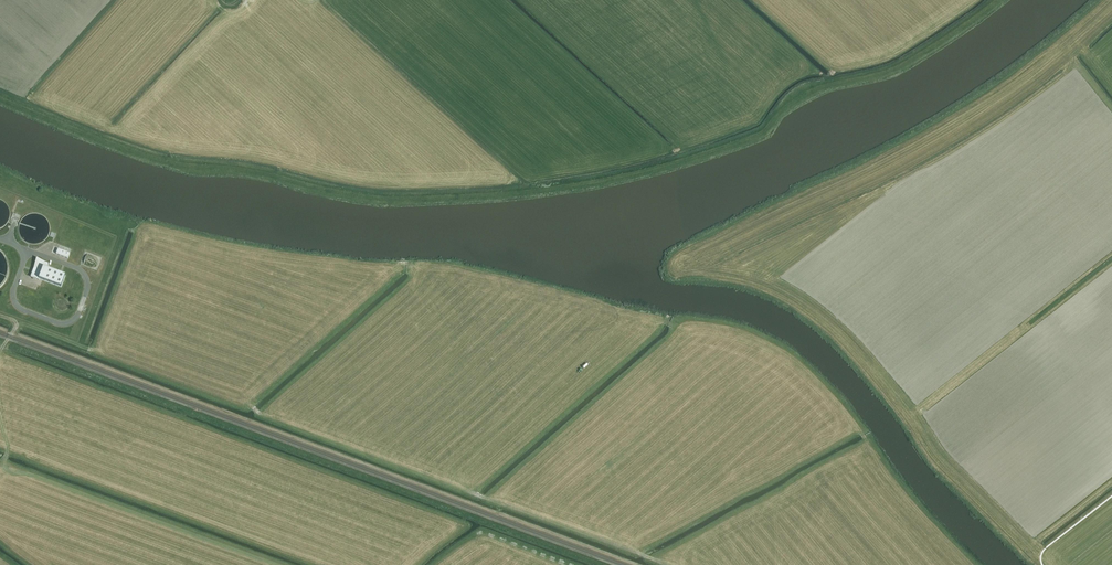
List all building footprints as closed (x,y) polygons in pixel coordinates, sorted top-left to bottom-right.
[(13,213),(10,221),(12,221),(11,223),(17,225),(21,216),(13,213)] [(56,254),(68,259),(70,253),(58,249),(56,254)] [(37,258),(31,277),(61,287),(65,275),(47,269),(49,264),(45,263),(37,258)]
